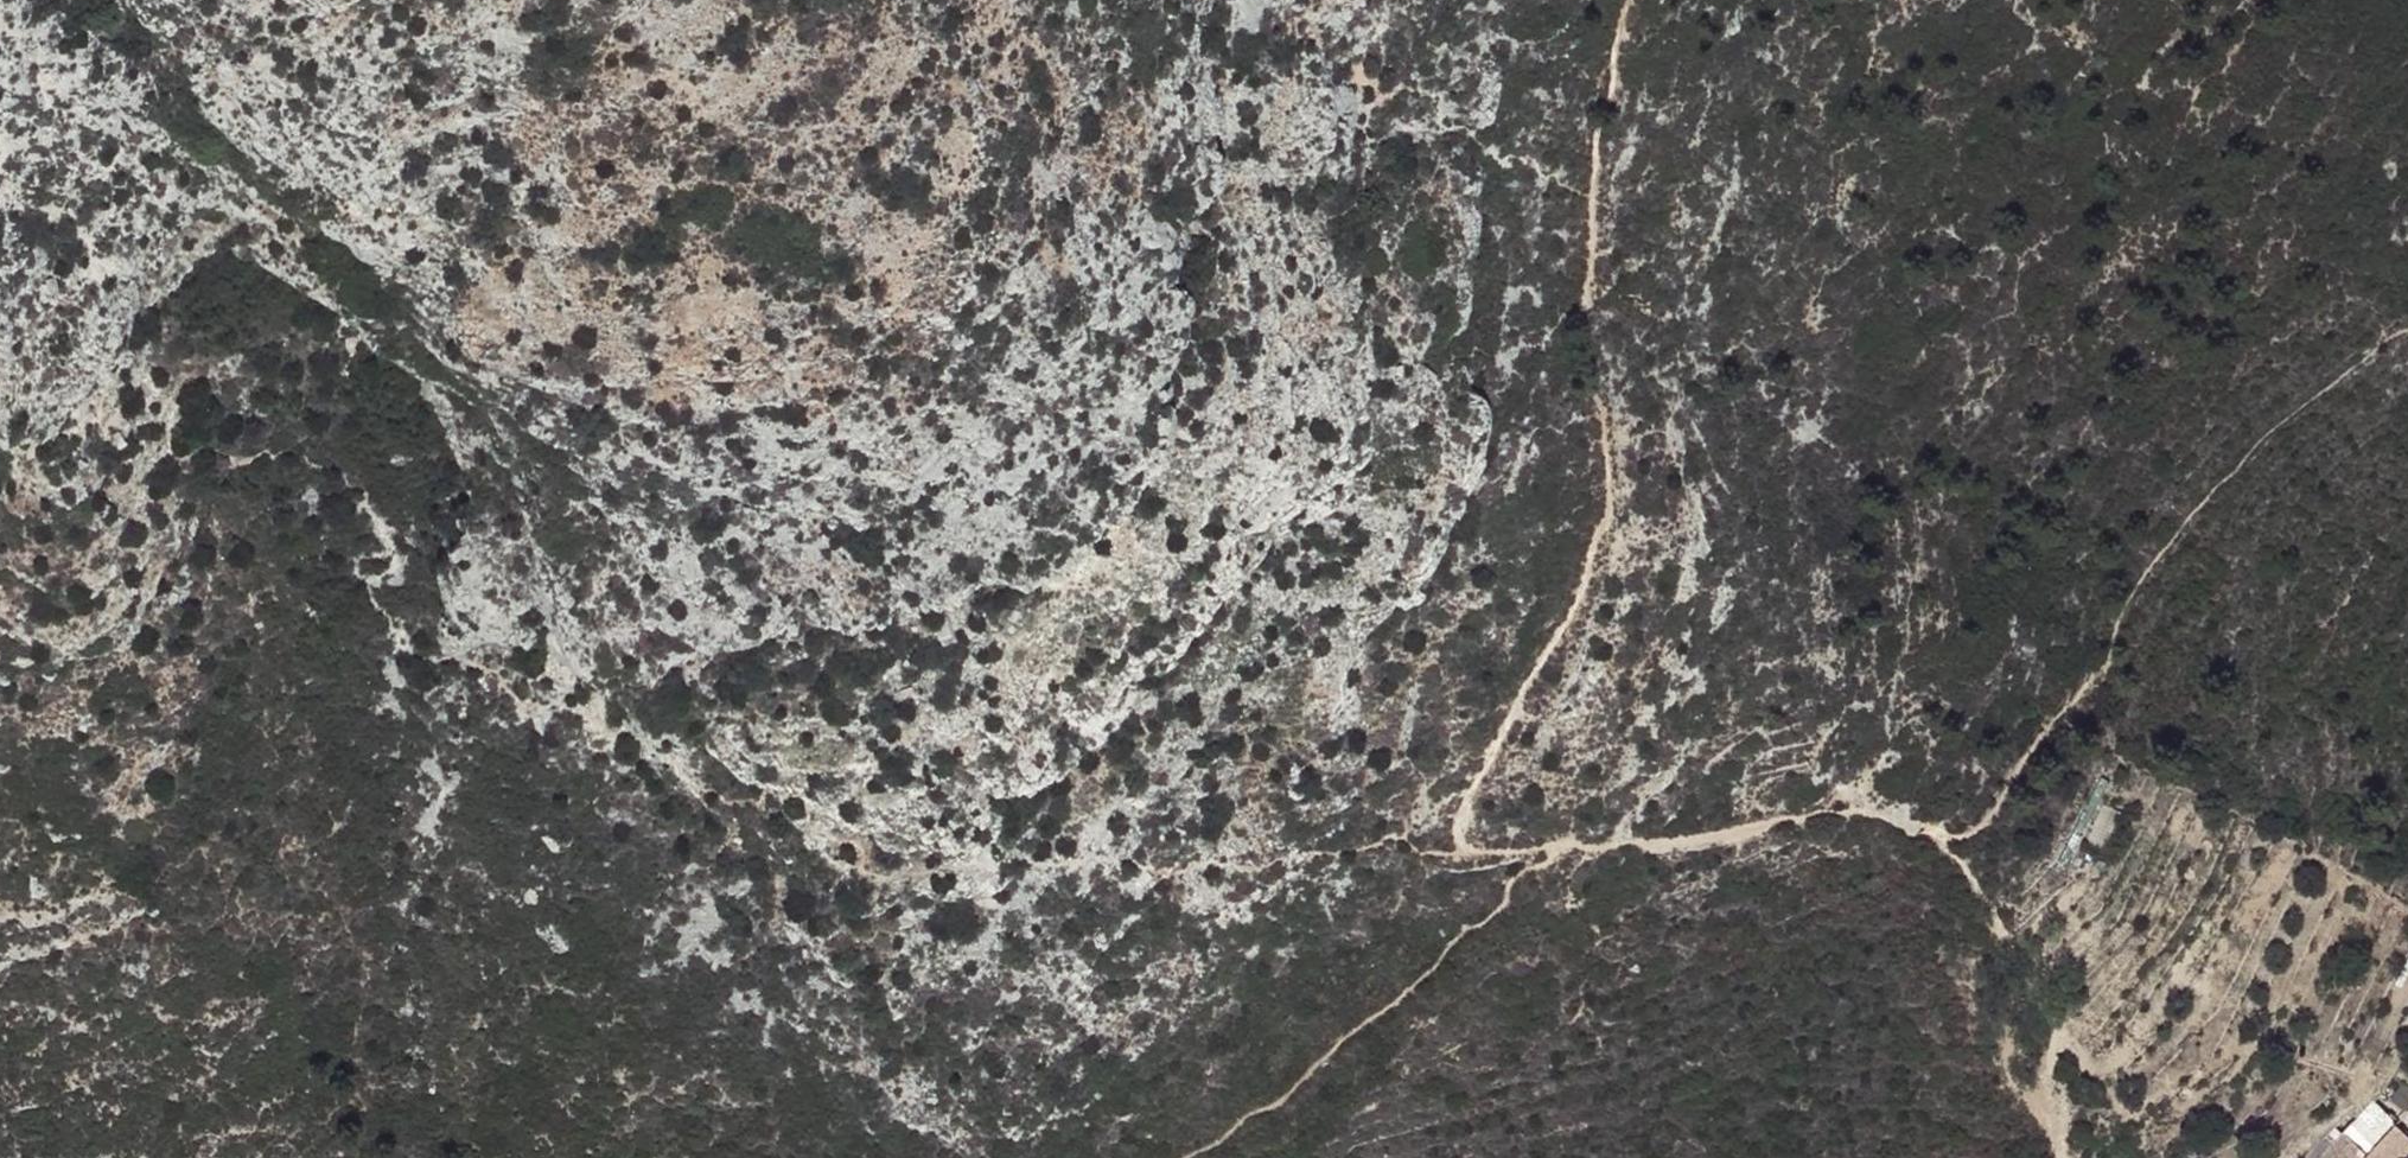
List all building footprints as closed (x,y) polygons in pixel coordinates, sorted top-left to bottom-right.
[(2299,1141),(2316,1157),(2322,1152),(2329,1157),(2357,1157),(2377,1138),(2383,1142),(2406,1119),(2387,1099),(2401,1084),(2378,1065),(2329,1114),(2307,1133),(2299,1141)]
